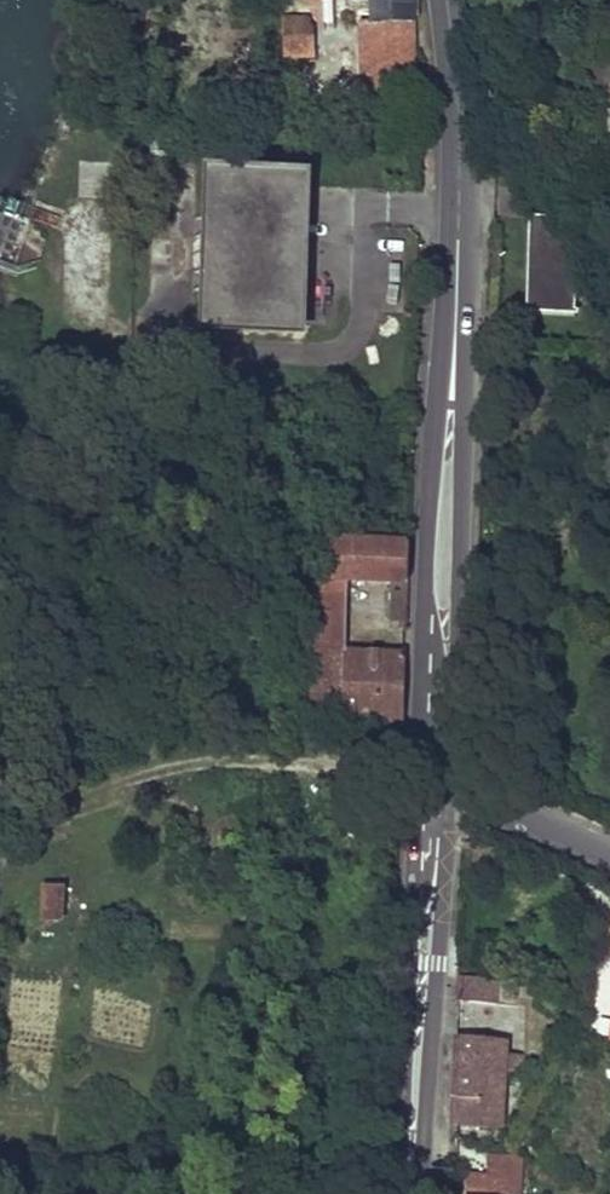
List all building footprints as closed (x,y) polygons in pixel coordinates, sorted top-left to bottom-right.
[(353,4),(373,4),(373,25),(359,25),(360,89),(409,88),(409,0),(353,0),(353,4)] [(306,22),(280,24),(281,62),(308,61),(306,22)] [(298,184),(208,180),(203,327),(292,331),(298,184)] [(574,234),(525,233),(521,329),(570,330),(572,292),(587,292),(587,271),(573,270),(574,234)] [(406,546),(322,544),(322,585),(314,588),(315,595),(308,595),(308,643),(314,644),(312,718),(401,719),(403,657),(341,655),(343,583),(405,584),(406,546)] [(43,892),(42,917),(58,918),(58,892),(43,892)] [(483,1004),(484,980),(456,979),(455,1003),(483,1004)] [(499,1127),(502,1074),(482,1074),(484,1040),(453,1040),(449,1127),(499,1127)] [(503,1042),(484,1040),(482,1074),(502,1074),(503,1042)] [(513,1157),(483,1159),(483,1176),(482,1193),(514,1193),(513,1157)] [(464,1176),(463,1193),(482,1193),(483,1176),(464,1176)]
